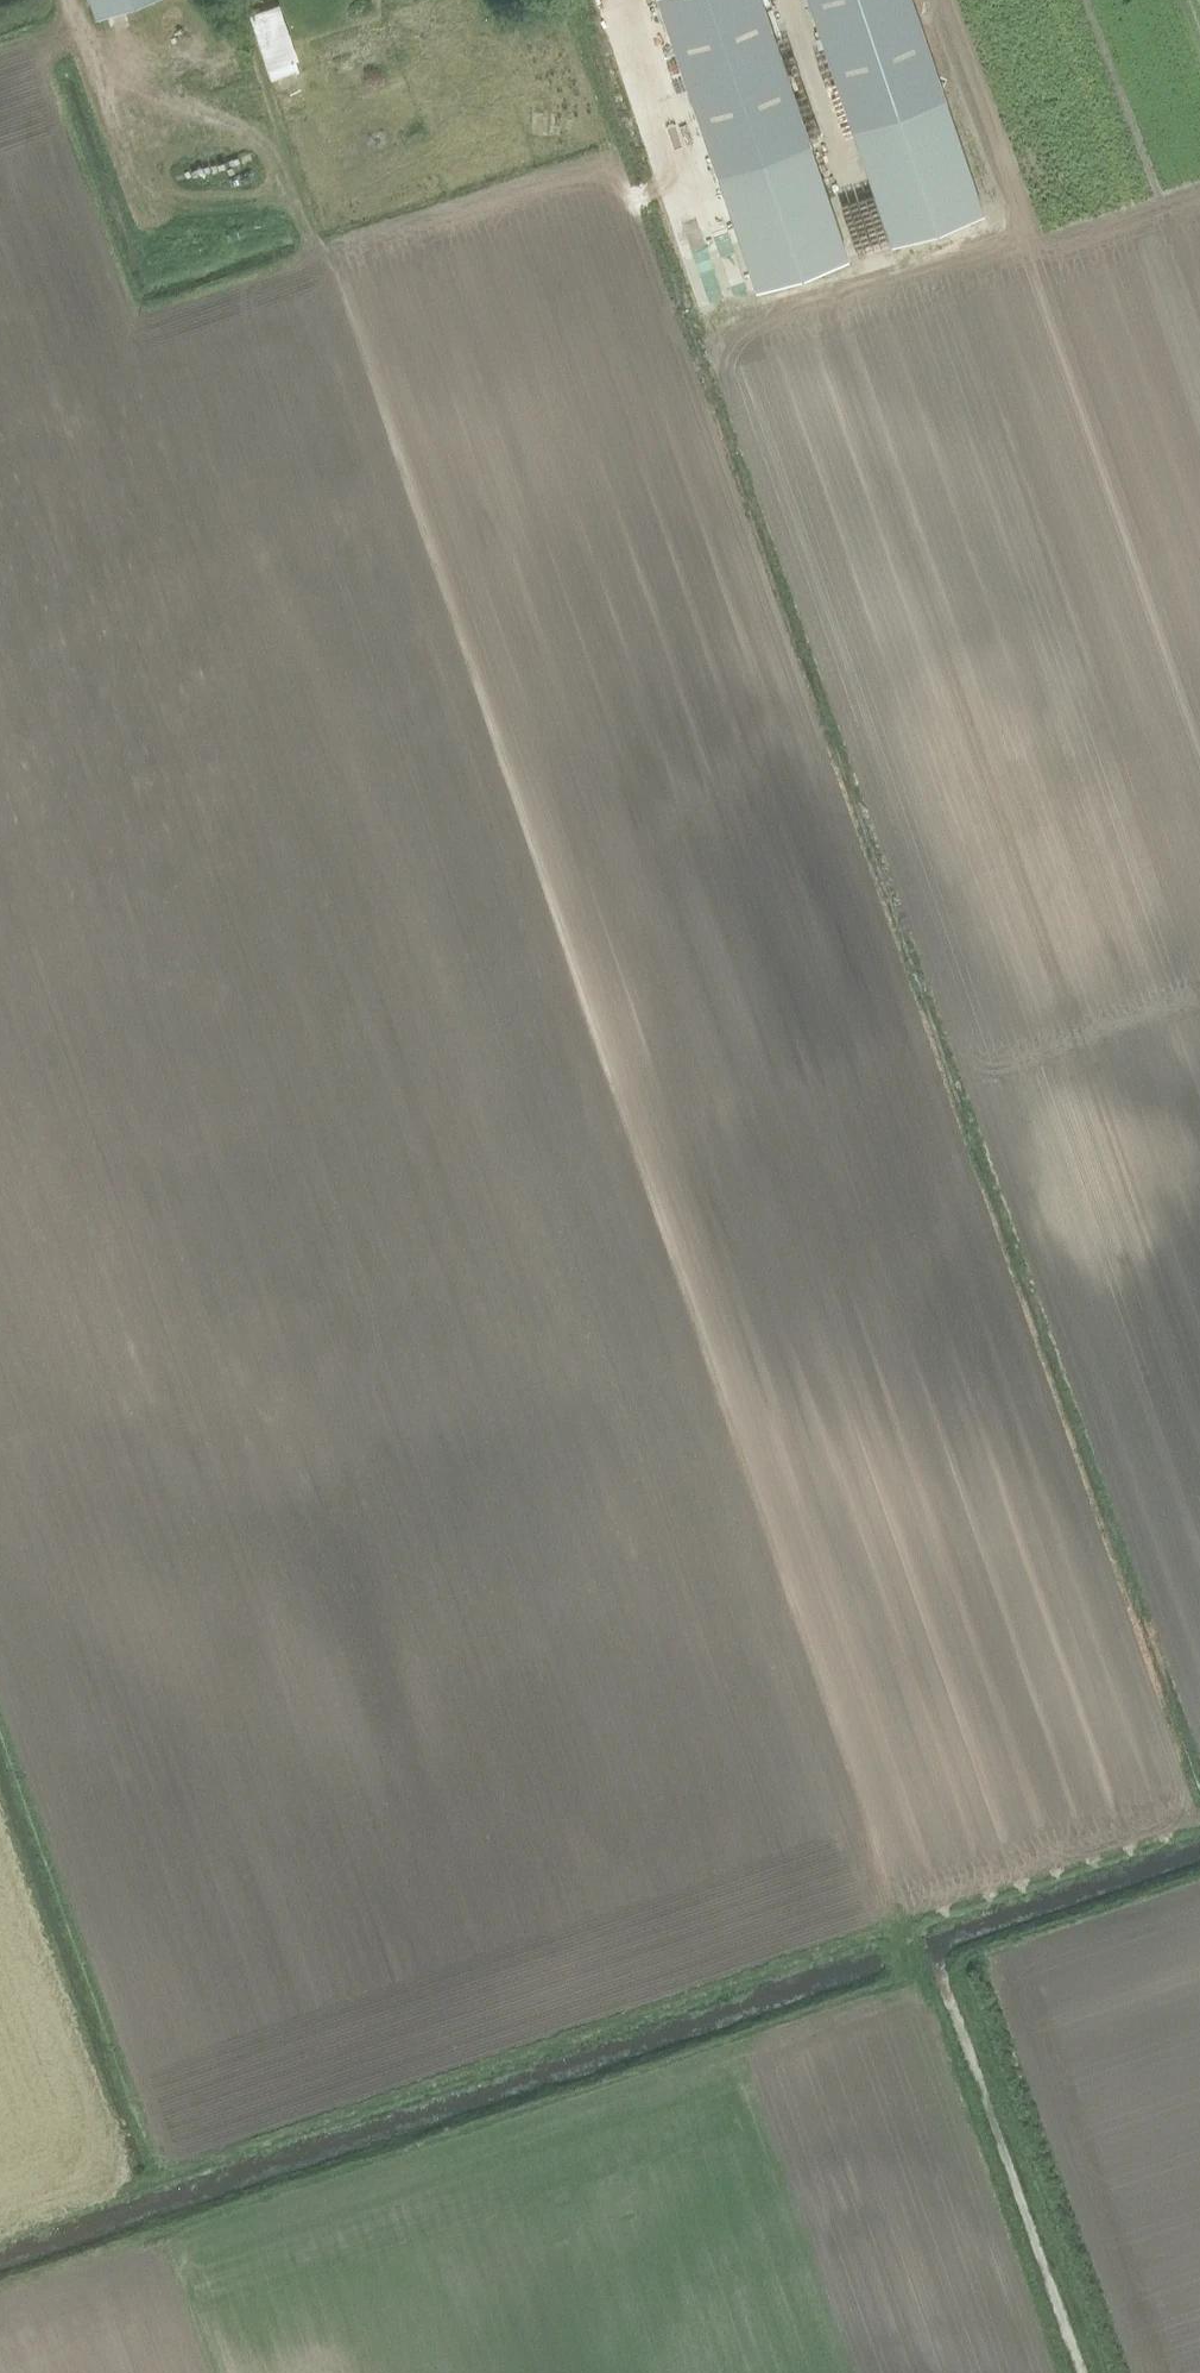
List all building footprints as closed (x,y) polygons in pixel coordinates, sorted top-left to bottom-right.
[(143,0),(88,0),(94,17),(143,0)] [(717,176),(811,144),(762,0),(658,0),(717,176)] [(852,129),(943,98),(911,0),(809,0),(852,129)] [(277,76),(308,66),(287,1),(257,11),(277,76)] [(943,98),(852,129),(890,242),(981,211),(943,98)] [(811,144),(717,176),(718,178),(755,289),(849,258),(811,144)] [(730,281),(736,306),(751,302),(745,277),(730,281)]
